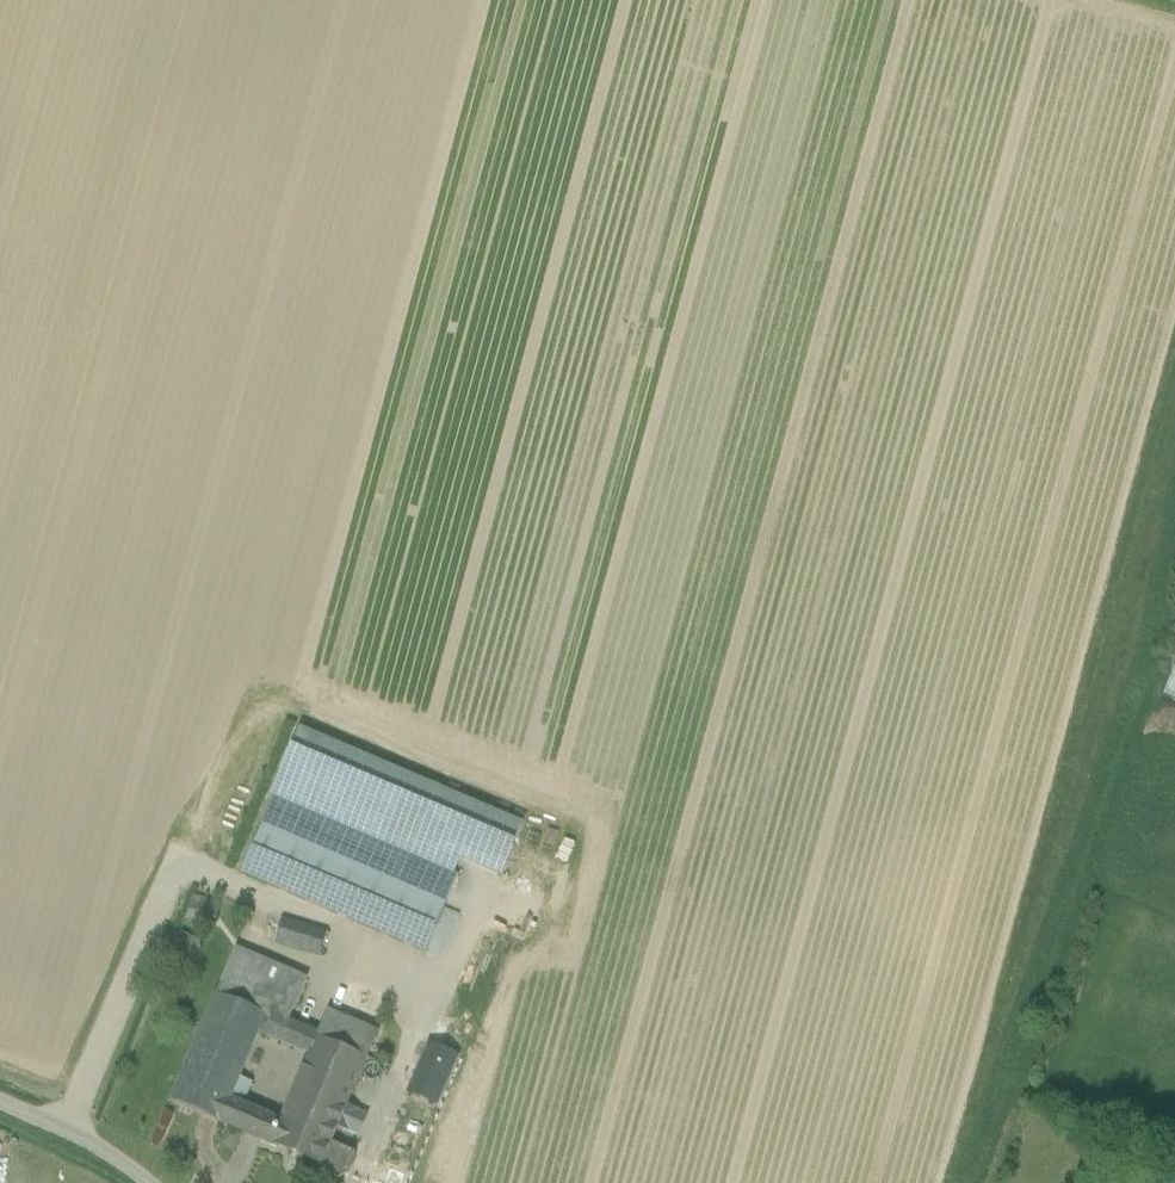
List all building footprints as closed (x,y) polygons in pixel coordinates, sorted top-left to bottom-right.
[(1165,694),(1174,698),(1174,670),(1165,694)] [(260,829),(446,908),(459,878),(452,875),(459,861),(498,878),(521,826),(303,731),(260,829)] [(446,908),(260,829),(240,875),(426,955),(446,908)] [(253,919),(243,915),(239,926),(249,929),(253,919)] [(328,937),(281,922),(274,944),(322,959),(328,937)] [(305,981),(234,951),(216,993),(262,1012),(287,1023),(305,981)] [(260,1016),(215,996),(169,1102),(219,1123),(229,1101),(238,1079),(257,1035),(265,1018),(260,1016)] [(287,1023),(262,1012),(260,1016),(265,1018),(257,1035),(292,1050),(301,1029),(287,1023)] [(378,1037),(327,1016),(317,1039),(368,1060),(378,1037)] [(368,1060),(317,1039),(288,1107),(339,1128),(341,1123),(347,1126),(352,1115),(346,1112),(368,1060)] [(229,1101),(242,1107),(252,1085),(238,1079),(229,1101)] [(229,1101),(219,1123),(245,1135),(255,1112),(242,1107),(229,1101)] [(339,1128),(288,1107),(281,1124),(270,1119),(260,1141),(322,1168),(331,1146),(339,1128)] [(354,1157),(331,1146),(322,1168),(324,1176),(336,1181),(345,1178),(354,1157)]
